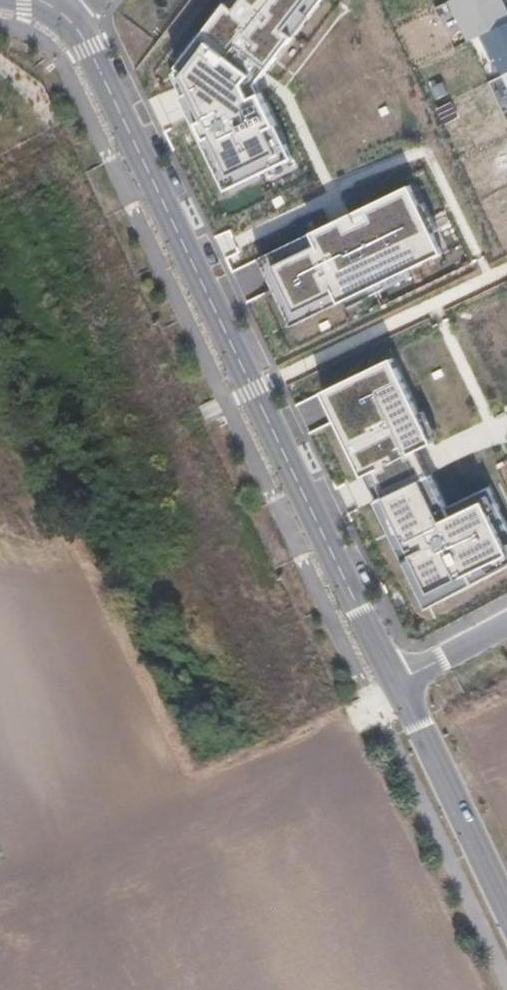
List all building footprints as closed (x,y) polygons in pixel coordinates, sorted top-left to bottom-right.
[(295,158),(259,84),(321,0),(230,0),(174,73),(200,132),(226,187),(295,158)] [(506,0),(452,0),(471,41),(483,35),(506,24),(506,0)] [(506,73),(506,24),(483,35),(495,60),(491,61),(499,77),(506,73)] [(313,232),(258,257),(292,327),(444,255),(412,184),(345,216),(313,232)] [(393,359),(298,404),(311,435),(340,421),(365,475),(377,471),(383,485),(387,491),(375,502),(429,610),(506,567),(506,512),(493,484),(450,503),(434,463),(428,447),(433,440),(393,359)]
